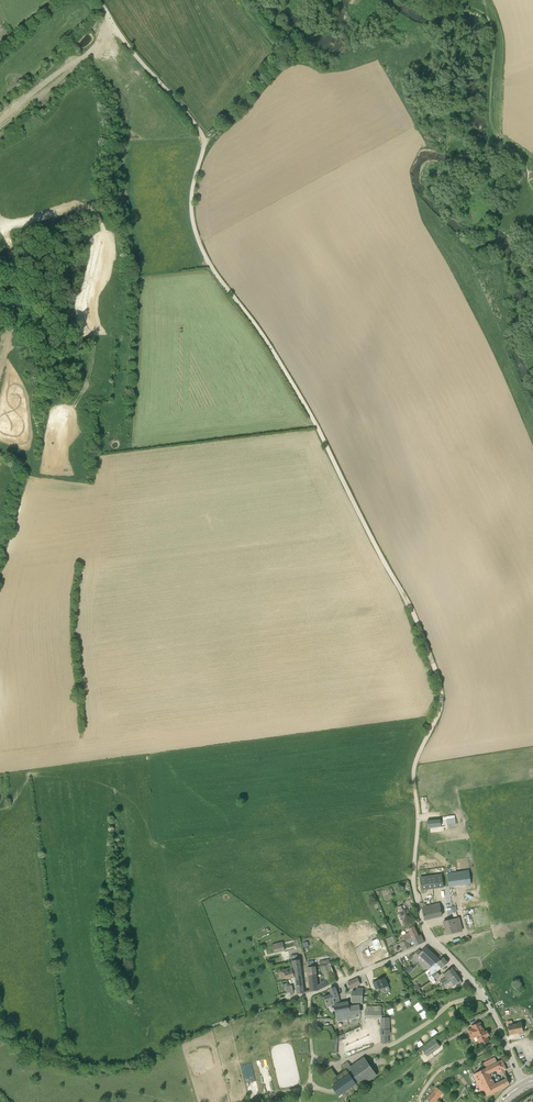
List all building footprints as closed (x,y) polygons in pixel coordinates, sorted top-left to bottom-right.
[(448,873),(449,886),(471,884),(469,871),(448,873)] [(422,890),(444,887),(442,874),(420,877),(422,890)] [(446,888),(446,896),(465,895),(465,889),(462,890),(462,887),(446,888)] [(440,904),(431,906),(434,918),(442,915),(440,904)] [(431,906),(422,908),(425,920),(434,918),(431,906)] [(404,922),(410,919),(405,910),(404,910),(400,912),(404,922)] [(459,918),(444,921),(447,935),(452,934),(462,931),(459,918)] [(403,937),(399,939),(401,942),(403,941),(404,941),(412,937),(412,938),(418,936),(414,926),(409,929),(408,929),(409,932),(402,935),(403,937)] [(401,942),(399,943),(403,950),(406,949),(410,947),(408,943),(413,941),(415,946),(424,942),(421,935),(418,936),(412,938),(412,937),(404,941),(403,941),(401,942)] [(372,941),(371,941),(376,951),(383,948),(378,938),(372,941)] [(275,953),(285,951),(283,942),(273,944),(275,953)] [(428,969),(442,958),(439,956),(438,958),(426,948),(426,947),(422,952),(419,950),(413,956),(417,959),(428,969)] [(299,960),(298,960),(297,955),(291,955),(292,960),(294,967),(295,970),(299,969),(299,970),(301,969),(299,960)] [(437,971),(444,966),(448,963),(443,957),(442,958),(428,969),(432,975),(428,978),(431,982),(435,979),(440,975),(437,971)] [(314,961),(307,962),(308,968),(309,975),(316,974),(316,967),(315,967),(314,961)] [(337,981),(330,965),(321,967),(325,977),(326,981),(328,985),(337,981)] [(287,979),(294,976),(292,968),(284,970),(285,973),(282,974),(283,978),(286,977),(287,979)] [(452,977),(457,974),(452,968),(448,971),(444,974),(446,977),(441,980),(442,982),(442,983),(448,980),(448,979),(450,978),(452,977)] [(316,974),(309,975),(311,987),(311,990),(311,991),(318,990),(328,986),(328,985),(326,981),(325,977),(322,978),(323,980),(320,981),(321,983),(318,985),(316,974)] [(448,980),(442,983),(444,986),(446,985),(450,983),(451,985),(455,983),(456,984),(458,986),(462,982),(461,981),(461,980),(457,974),(452,977),(450,978),(448,979),(448,980)] [(348,981),(352,988),(362,984),(359,976),(348,981)] [(390,990),(387,983),(385,978),(373,983),(375,988),(376,989),(379,988),(382,994),(390,990)] [(332,994),(325,997),(328,1007),(340,1003),(338,996),(335,987),(330,989),(332,994)] [(362,1004),(363,989),(357,988),(357,991),(352,991),(352,1003),(362,1004)] [(340,1004),(335,1005),(338,1020),(357,1017),(357,1015),(361,1014),(359,1004),(349,1006),(349,1003),(344,1004),(344,1005),(340,1005),(340,1004)] [(424,1019),(429,1017),(426,1010),(420,1013),(424,1019)] [(390,1029),(390,1018),(380,1018),(381,1030),(390,1029)] [(481,1045),(484,1044),(489,1041),(487,1036),(489,1035),(487,1031),(485,1032),(480,1022),(475,1025),(471,1026),(472,1028),(468,1030),(472,1039),(476,1036),(481,1045)] [(522,1026),(521,1023),(517,1023),(513,1024),(508,1025),(508,1026),(510,1034),(523,1031),(522,1026)] [(436,1041),(423,1050),(427,1056),(440,1047),(436,1041)] [(335,1084),(331,1086),(338,1097),(343,1094),(345,1098),(376,1076),(363,1057),(350,1066),(346,1070),(337,1076),(334,1079),(333,1079),(332,1079),(335,1084)] [(502,1060),(497,1063),(494,1058),(483,1063),(486,1068),(473,1075),(482,1092),(485,1090),(488,1095),(510,1084),(507,1078),(495,1085),(489,1074),(497,1069),(498,1073),(506,1069),(502,1060)] [(427,1099),(430,1101),(435,1101),(443,1092),(437,1087),(427,1099)]
